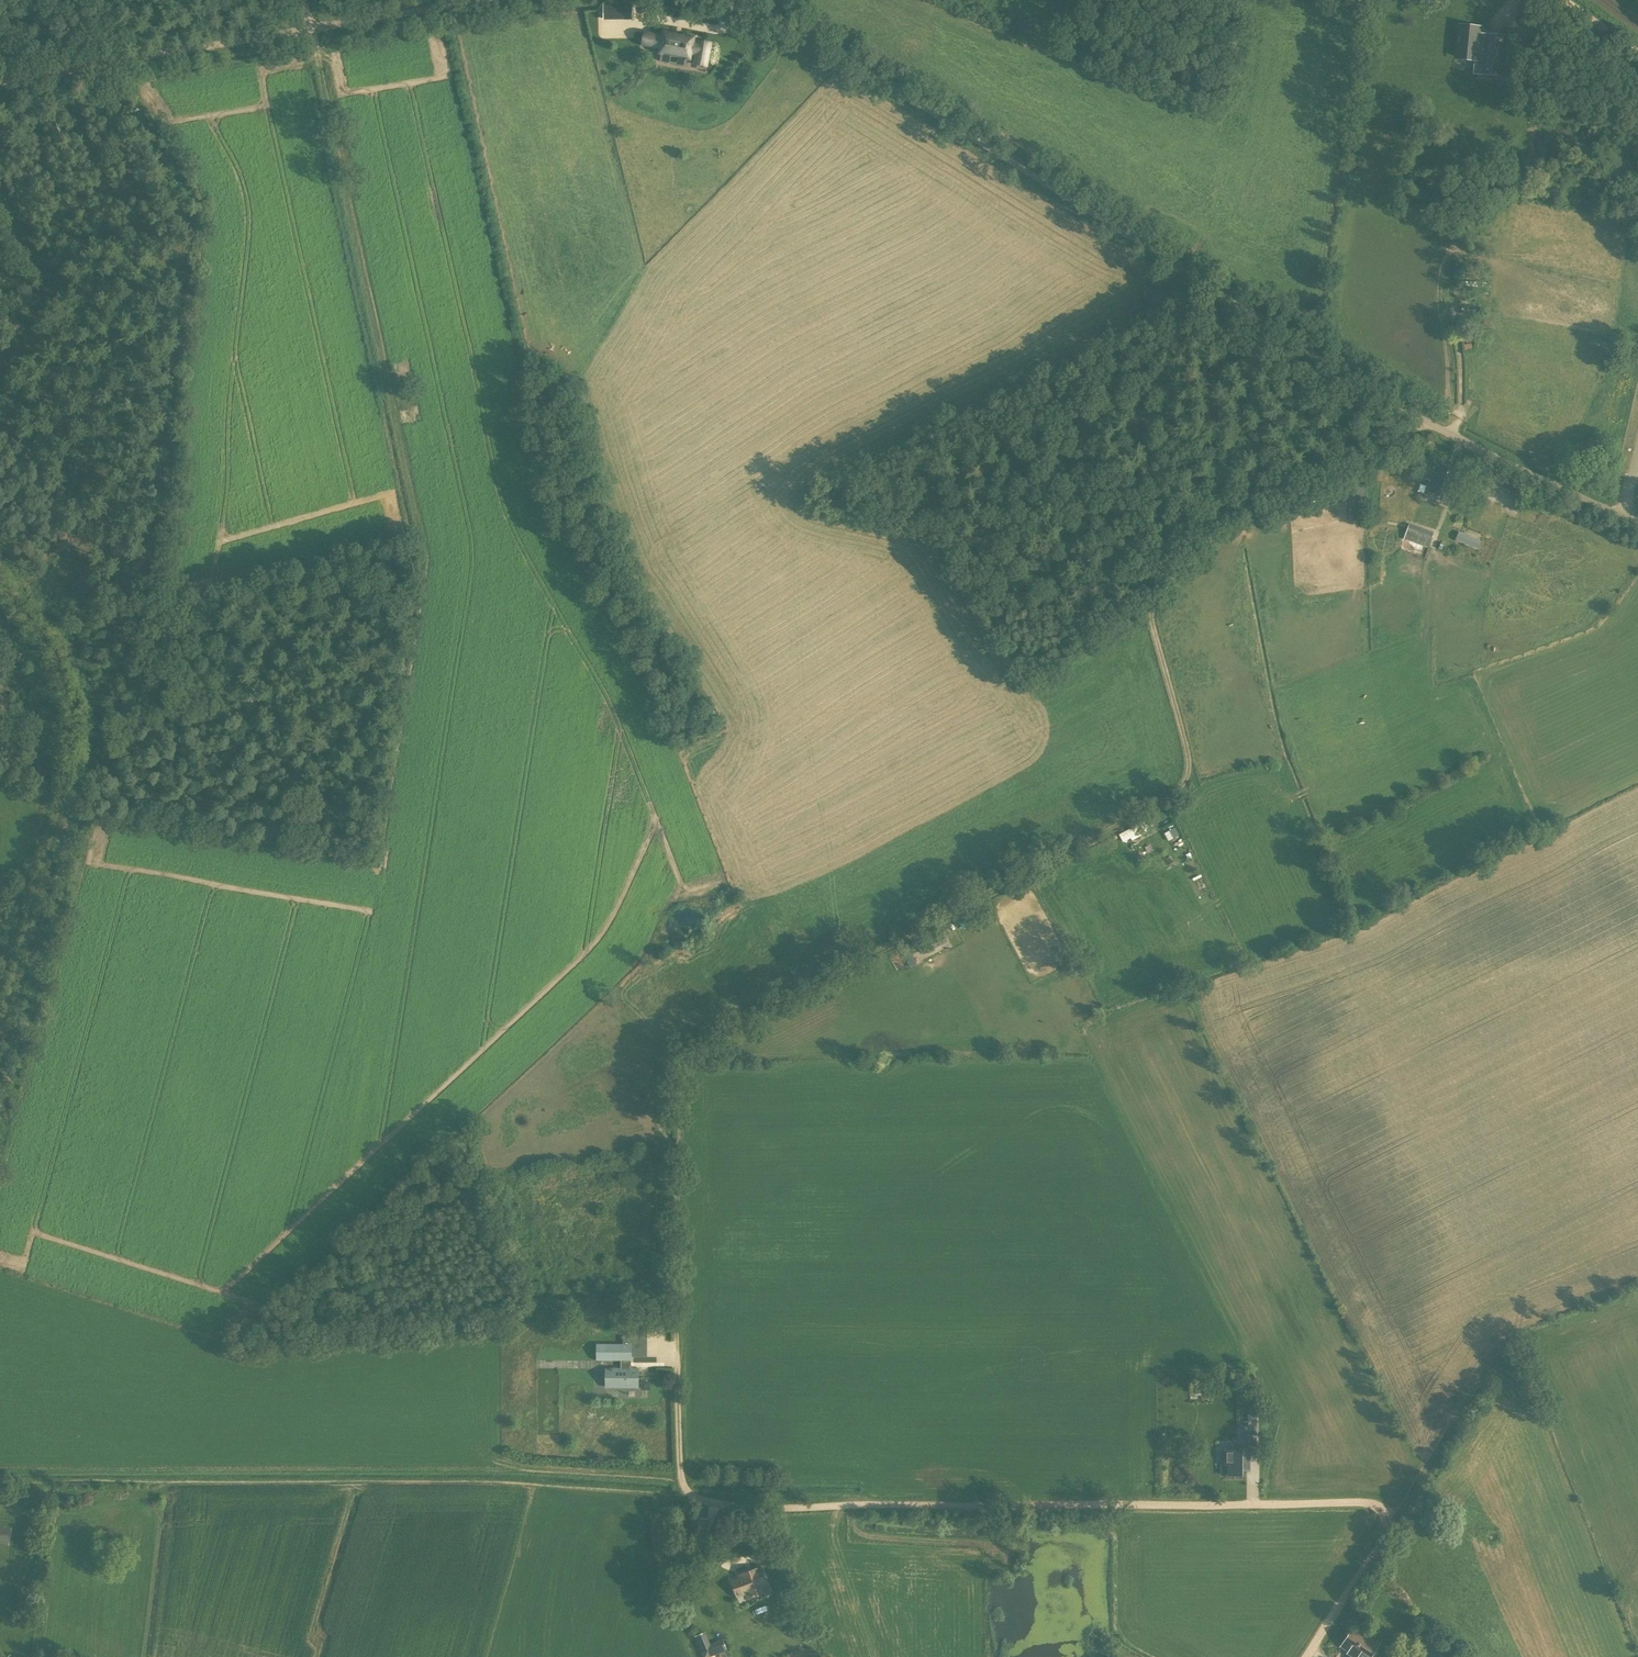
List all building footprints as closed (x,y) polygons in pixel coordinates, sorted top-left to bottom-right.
[(618,4),(618,17),(632,17),(632,4),(618,4)] [(1463,58),(1474,60),(1474,58),(1481,58),(1480,71),(1498,73),(1502,36),(1484,34),(1483,38),(1476,37),(1477,28),(1468,27),(1468,26),(1457,24),(1454,56),(1463,57),(1463,58)] [(645,33),(643,45),(661,48),(660,54),(691,60),(692,54),(697,55),(695,64),(708,66),(712,43),(699,41),(699,43),(694,42),(695,37),(664,32),(663,36),(645,33)] [(1468,329),(1469,329),(1470,320),(1459,319),(1458,336),(1468,336),(1468,329)] [(1425,494),(1445,501),(1456,470),(1440,464),(1437,473),(1433,472),(1435,469),(1425,465),(1421,477),(1430,480),(1425,494)] [(1409,523),(1403,539),(1428,548),(1434,532),(1409,523)] [(1480,539),(1458,531),(1455,540),(1477,548),(1480,539)] [(1119,834),(1123,842),(1152,827),(1148,819),(1119,834)] [(1177,827),(1165,831),(1169,839),(1180,834),(1177,827)] [(940,930),(901,949),(909,966),(916,963),(912,954),(919,950),(922,955),(947,942),(944,937),(940,930)] [(631,1340),(648,1340),(648,1320),(632,1320),(631,1340)] [(597,1360),(621,1360),(621,1369),(606,1369),(606,1387),(638,1387),(638,1369),(630,1369),(630,1360),(631,1360),(632,1344),(597,1344),(597,1360)] [(632,1361),(631,1361),(631,1366),(647,1367),(647,1357),(633,1356),(632,1361)] [(1200,1393),(1200,1384),(1190,1384),(1190,1393),(1200,1393)] [(1248,1408),(1248,1445),(1256,1445),(1256,1408),(1248,1408)] [(1226,1450),(1226,1463),(1222,1463),(1222,1474),(1242,1474),(1242,1470),(1249,1470),(1249,1461),(1249,1460),(1248,1460),(1248,1448),(1240,1448),(1240,1450),(1226,1450)] [(0,1526),(0,1544),(9,1545),(12,1528),(0,1526)] [(739,1575),(739,1576),(730,1580),(737,1598),(746,1594),(748,1598),(768,1590),(760,1568),(739,1575)] [(1359,1656),(1370,1656),(1374,1650),(1371,1648),(1376,1641),(1353,1627),(1341,1646),(1359,1656)] [(703,1656),(708,1656),(727,1649),(723,1638),(710,1643),(705,1631),(694,1636),(703,1656)]
